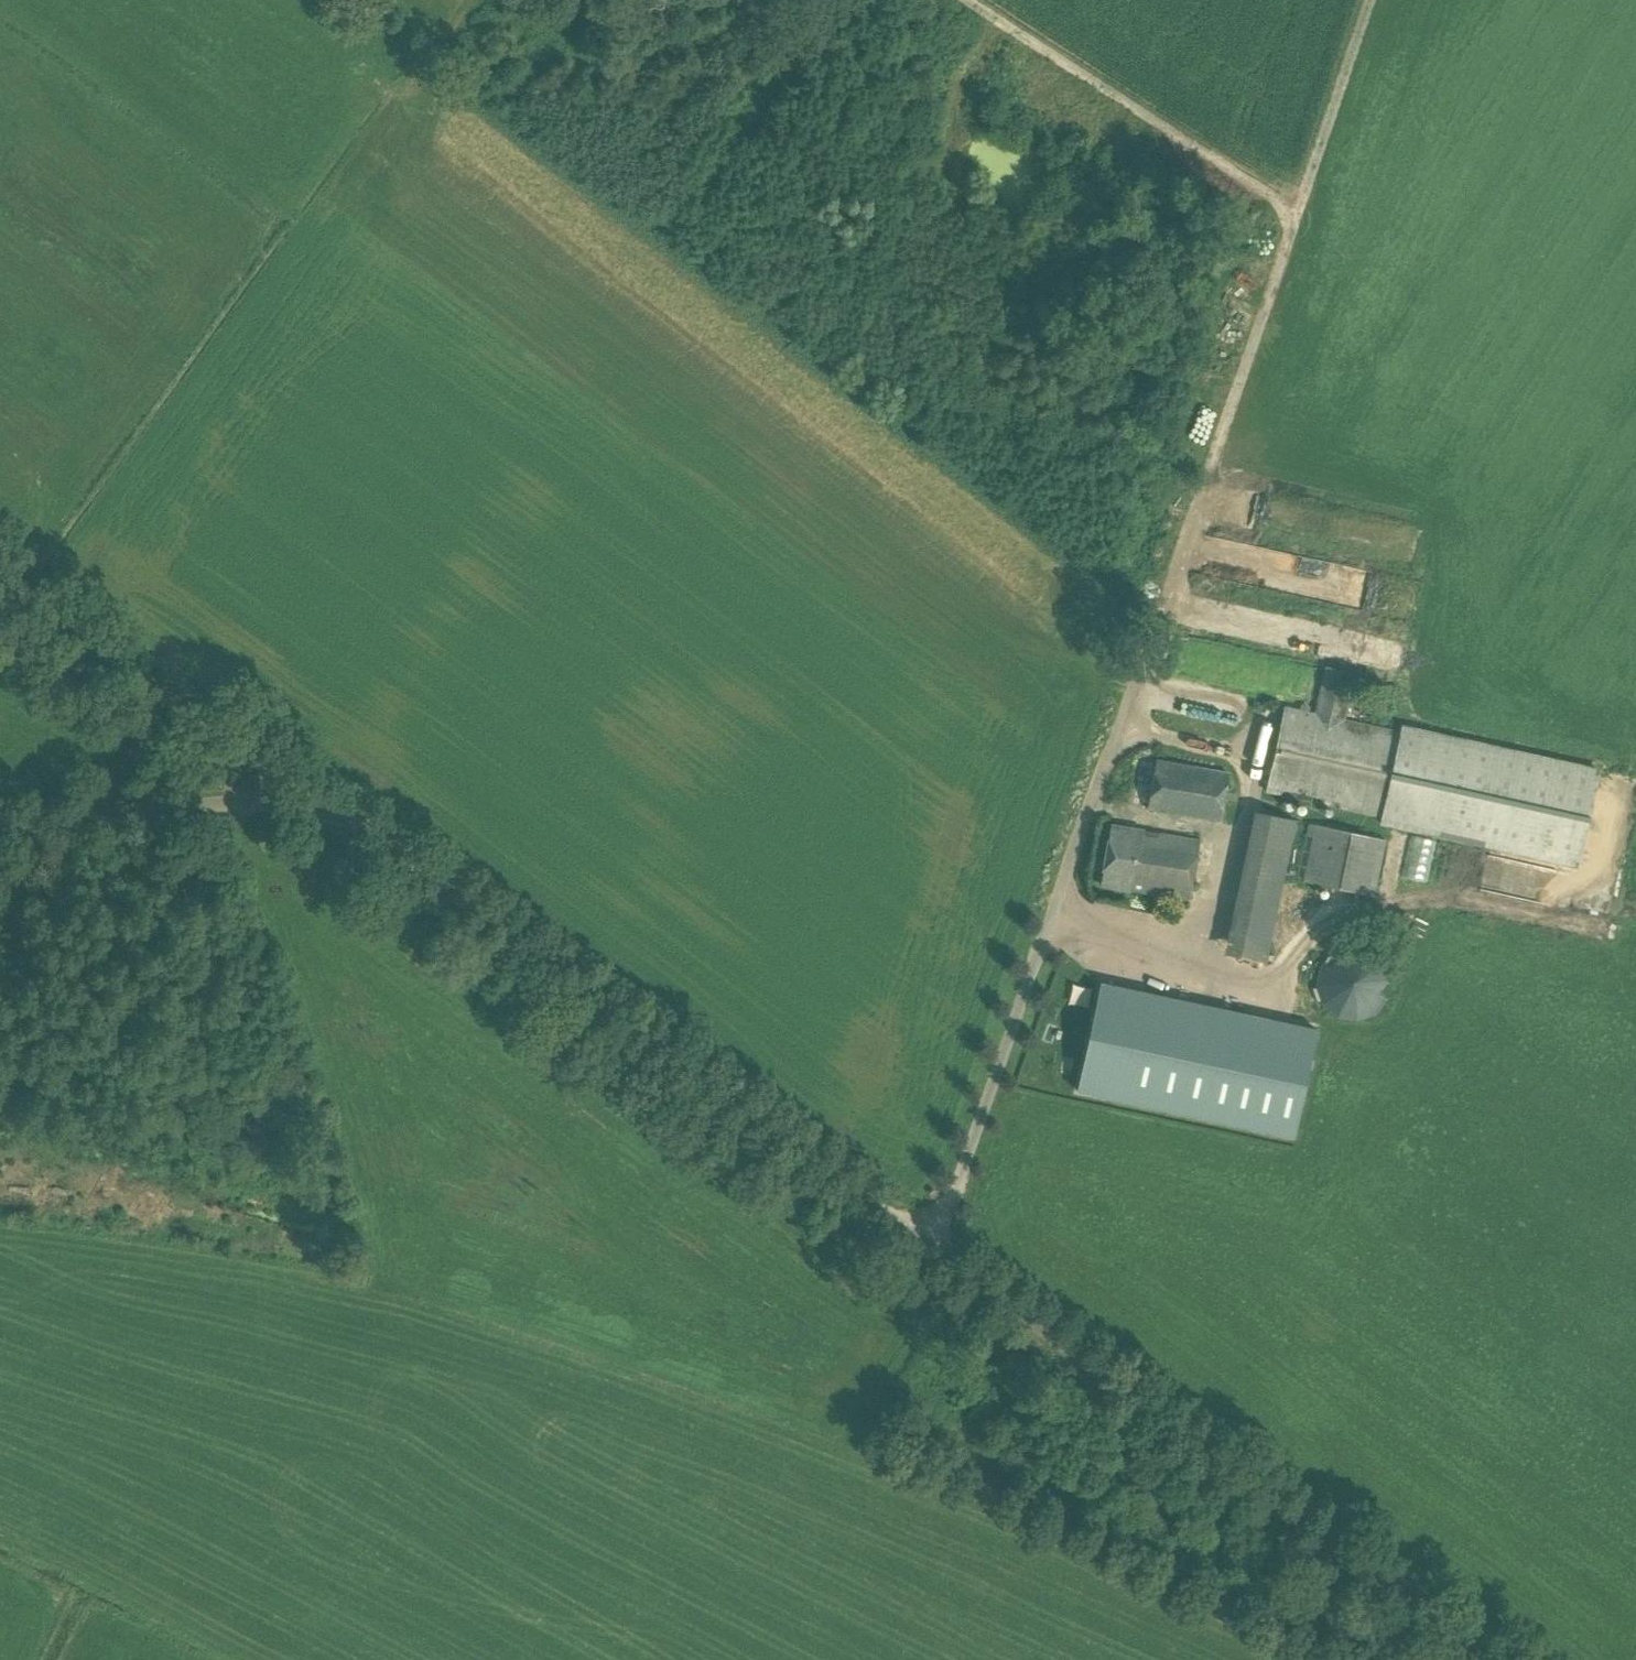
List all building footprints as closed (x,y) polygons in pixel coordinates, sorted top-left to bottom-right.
[(1380,822),(1578,865),(1598,769),(1401,726),(1400,732),(1344,719),(1354,673),(1326,666),(1316,713),(1286,707),(1268,789),(1381,817),(1380,822)] [(1157,761),(1148,808),(1222,821),(1231,774),(1157,761)] [(1232,955),(1264,962),(1295,820),(1263,813),(1232,955)] [(1305,882),(1372,896),(1384,839),(1317,825),(1305,882)] [(1102,885),(1190,900),(1200,840),(1112,826),(1102,885)] [(1336,1017),(1357,1021),(1375,1014),(1388,998),(1392,980),(1386,961),(1372,949),(1352,947),(1333,950),(1319,966),(1315,984),(1322,1004),(1336,1017)] [(1101,983),(1078,1091),(1294,1138),(1317,1030),(1101,983)]
